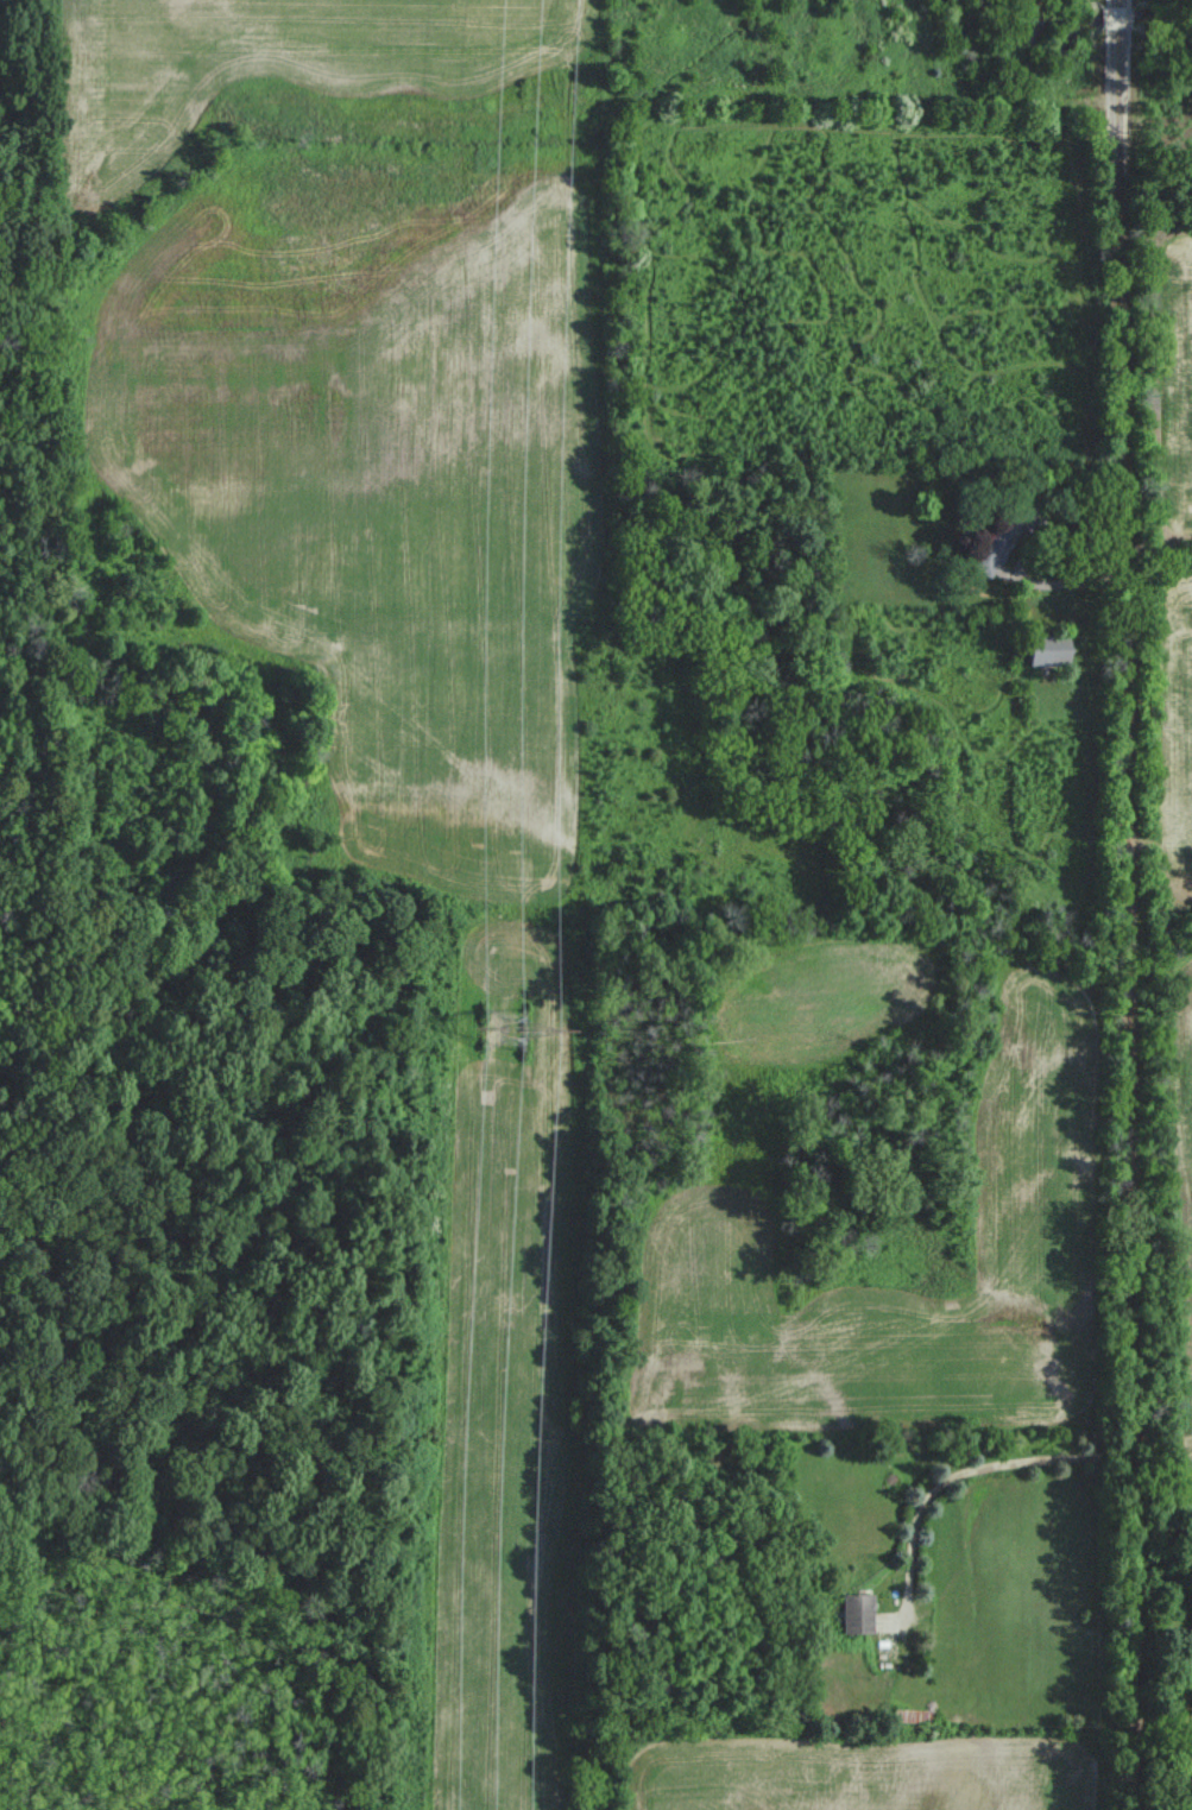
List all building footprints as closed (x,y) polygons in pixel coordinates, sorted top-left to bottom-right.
[(1016,523),(993,512),(968,568),(991,579),(1016,523)] [(1028,662),(1072,662),(1072,634),(1028,634),(1028,662)] [(843,1632),(872,1632),(872,1593),(843,1593),(843,1632)]
